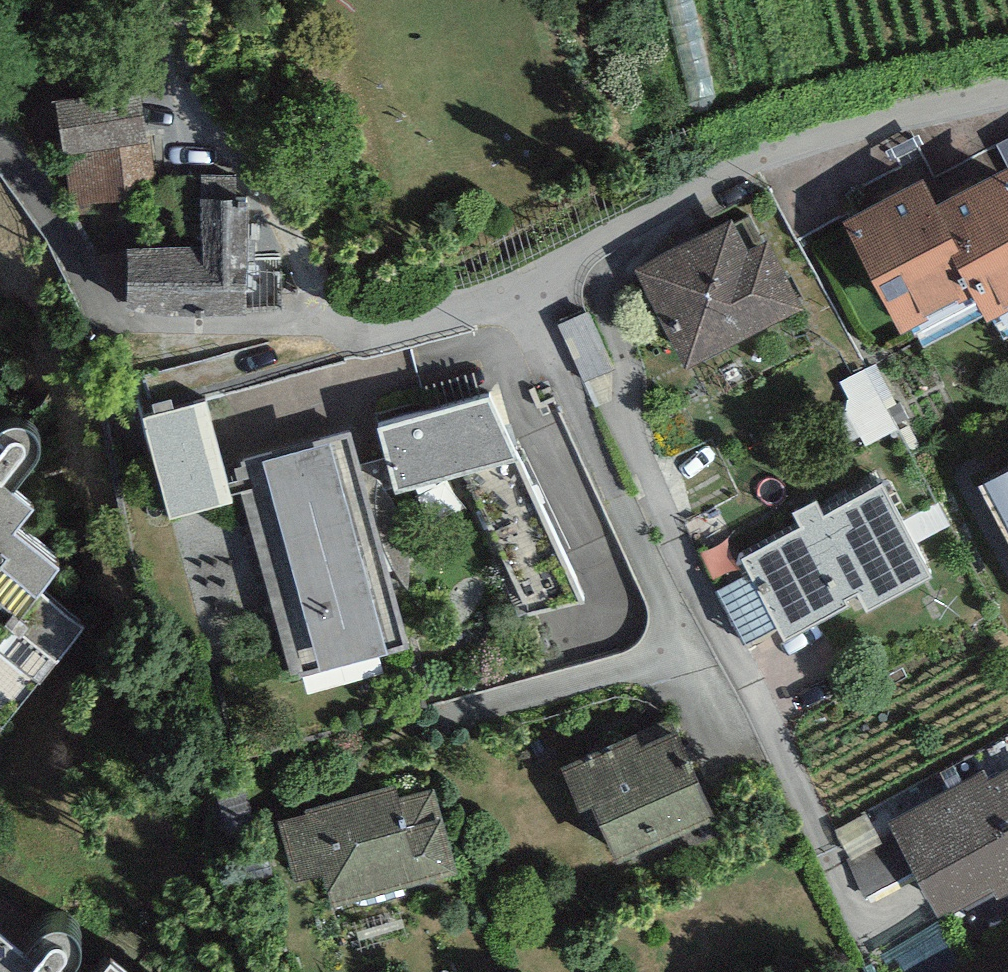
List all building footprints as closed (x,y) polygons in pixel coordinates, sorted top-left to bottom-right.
[(146,186),(134,93),(64,102),(77,195),(146,186)] [(937,192),(959,233),(951,237),(989,307),(1005,336),(1007,334),(1007,154),(937,192)] [(937,192),(923,167),(844,211),(904,318),(907,316),(923,344),(989,307),(951,237),(959,233),(937,192)] [(243,196),(206,196),(206,245),(132,245),(132,299),(243,299),(243,196)] [(673,241),(635,261),(687,358),(804,296),(768,229),(748,239),(732,210),(696,230),(689,217),(666,229),(673,241)] [(597,370),(624,357),(597,303),(570,317),(597,370)] [(491,388),(375,418),(386,454),(396,483),(449,468),(517,609),(584,588),(491,388)] [(205,395),(142,413),(170,507),(233,488),(227,467),(205,395)] [(83,611),(39,576),(62,550),(17,515),(35,491),(12,471),(32,450),(37,443),(40,432),(39,422),(32,410),(25,404),(16,404),(6,406),(0,409),(0,716),(83,611)] [(349,426),(246,454),(248,461),(227,467),(233,488),(267,624),(277,619),(291,668),(301,664),(302,672),(409,641),(397,601),(404,592),(408,586),(409,573),(408,552),(406,535),(402,519),(395,501),(387,485),(396,483),(386,454),(362,461),(349,426)] [(977,472),(1007,529),(1007,455),(977,472)] [(802,523),(745,554),(788,630),(849,596),(845,588),(856,582),(867,602),(931,566),(882,478),(824,511),(816,496),(794,509),(802,523)] [(635,725),(561,759),(595,831),(606,826),(619,854),(718,808),(677,721),(640,737),(635,725)] [(889,816),(916,867),(938,907),(992,878),(999,891),(1007,886),(1007,765),(990,775),(984,765),(894,813),(889,816)] [(306,808),(277,816),(294,875),(322,867),(331,899),(457,864),(434,783),(400,793),(395,777),(304,802),(306,808)] [(866,894),(916,867),(889,816),(894,813),(887,800),(832,830),(866,894)] [(112,940),(94,965),(70,947),(78,937),(81,929),(80,917),(71,905),(61,901),(49,903),(42,909),(26,928),(0,908),(0,971),(152,971),(112,940)]
